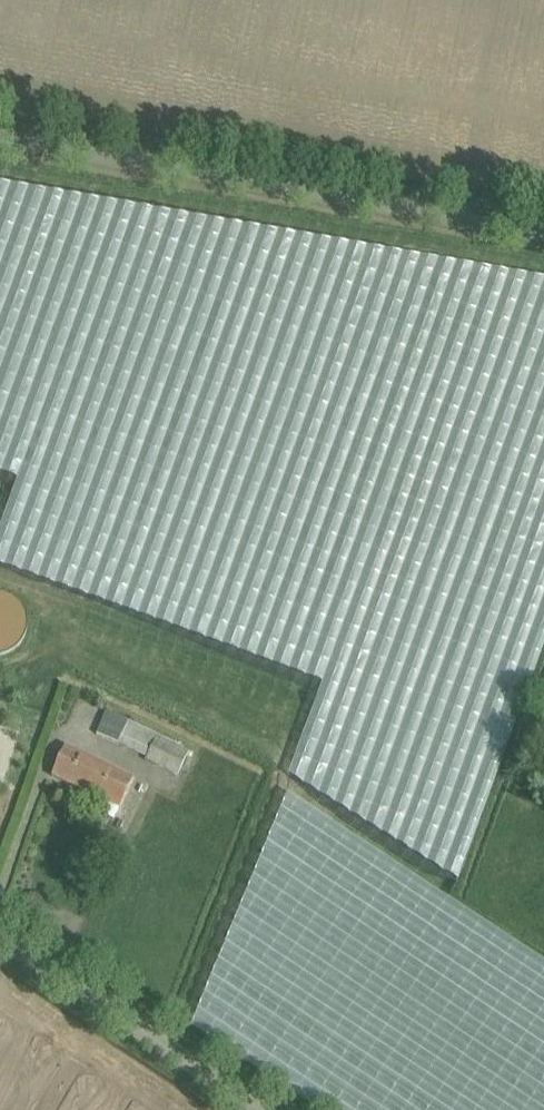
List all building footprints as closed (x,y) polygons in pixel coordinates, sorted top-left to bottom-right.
[(179,772),(190,747),(104,710),(93,734),(179,772)] [(134,780),(100,763),(66,747),(53,776),(121,808),(134,780)]
